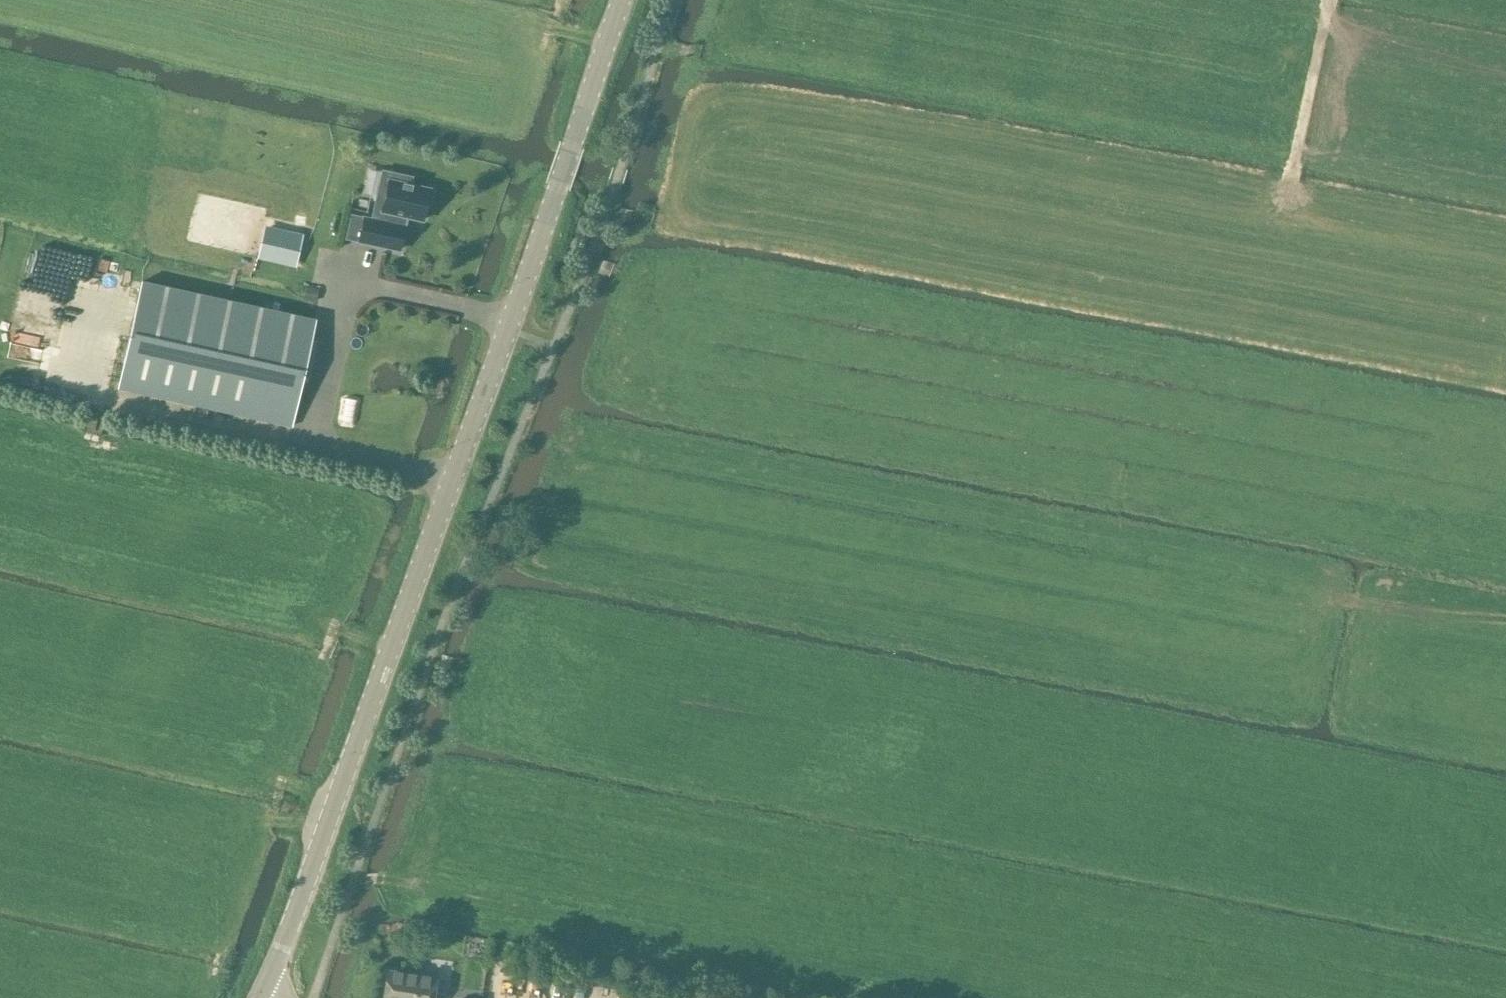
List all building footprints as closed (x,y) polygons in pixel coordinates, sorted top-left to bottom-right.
[(364,217),(358,241),(399,249),(404,226),(403,225),(405,216),(423,220),(426,205),(429,206),(432,191),(429,191),(429,188),(410,184),(412,176),(390,171),(385,195),(377,193),(372,219),(364,217)] [(266,223),(258,255),(285,261),(292,229),(266,223)] [(291,426),(315,318),(142,280),(118,388),(119,389),(291,426)] [(306,286),(303,299),(316,301),(319,289),(306,286)] [(387,969),(386,973),(383,972),(382,983),(385,984),(383,997),(433,997),(436,976),(387,969)]
